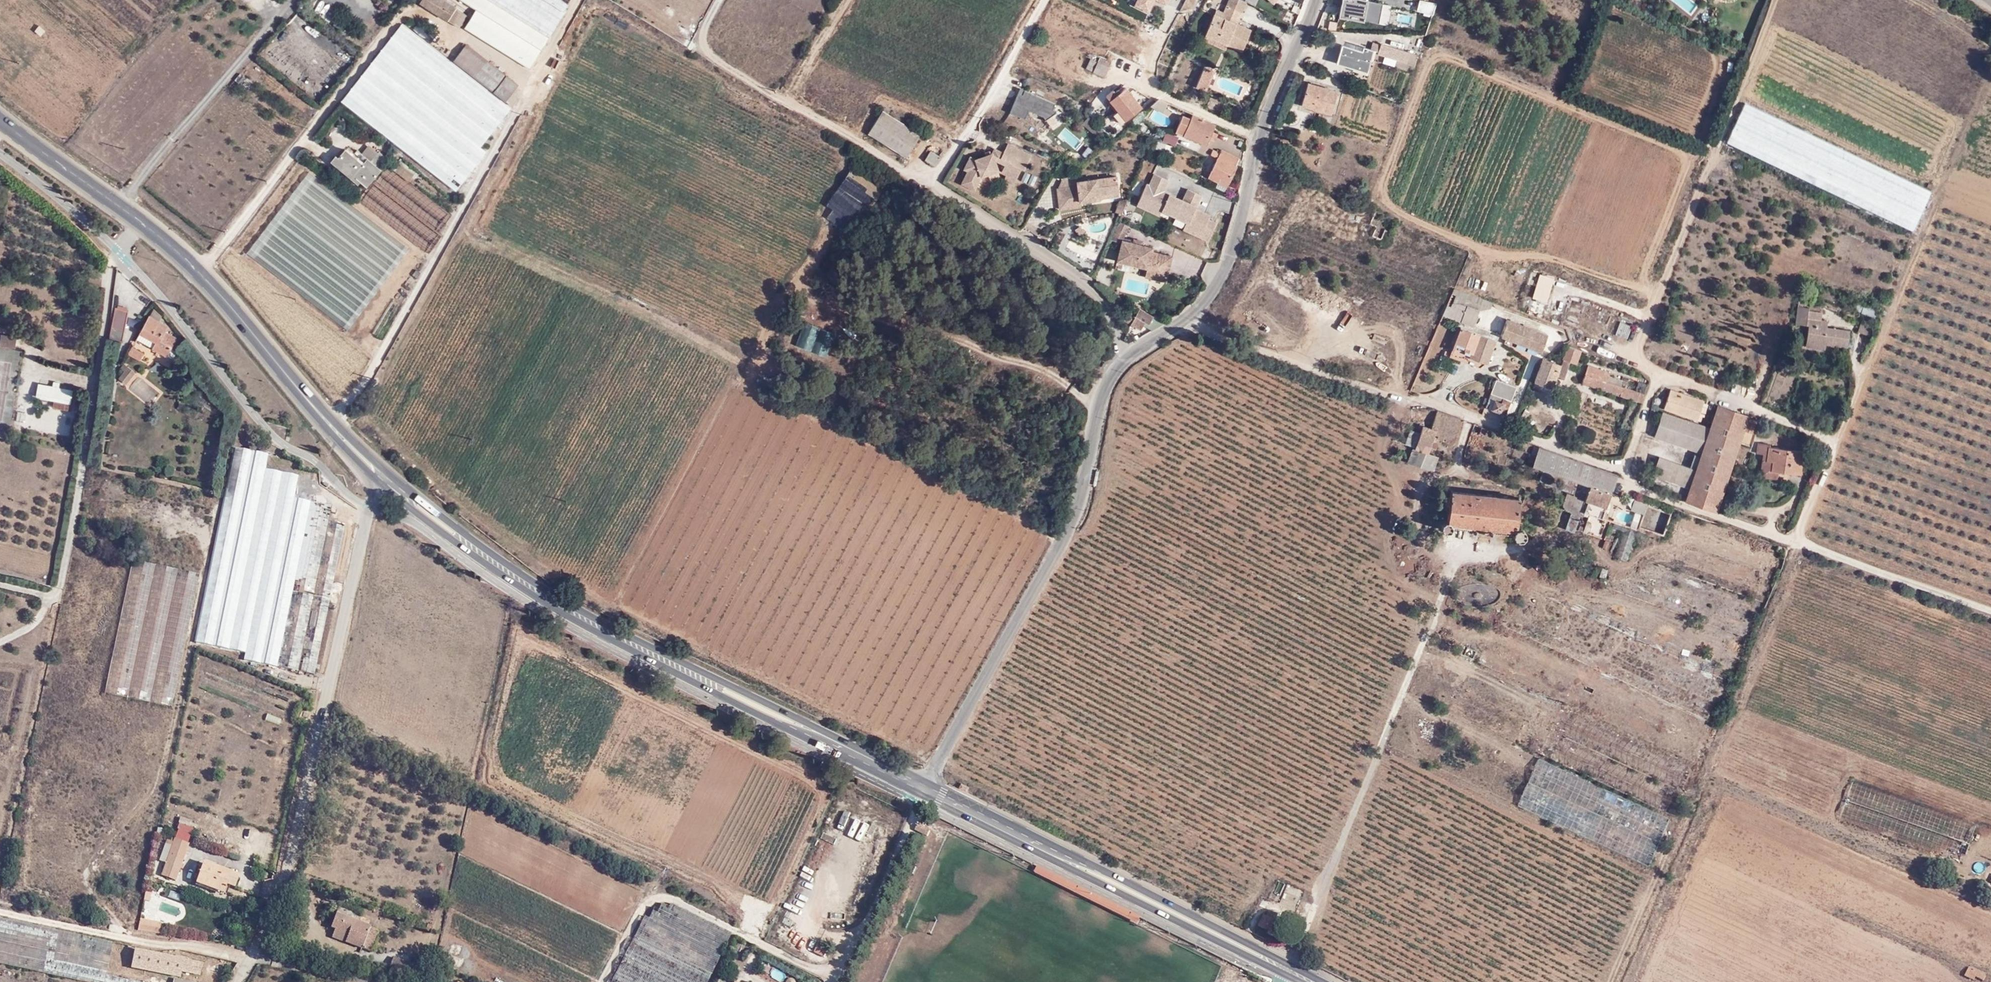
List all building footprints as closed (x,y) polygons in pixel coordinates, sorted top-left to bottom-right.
[(441,0),(416,0),(460,28),(467,16),(441,0)] [(464,29),(528,70),(570,0),(459,0),(476,10),(464,29)] [(1132,6),(1149,14),(1156,0),(1135,0),(1132,6)] [(1246,1),(1245,0),(1228,0),(1226,5),(1242,12),(1246,1)] [(1354,1),(1351,0),(1342,0),(1338,16),(1362,21),(1366,0),(1354,0),(1354,1)] [(1420,1),(1418,10),(1432,12),(1433,4),(1420,1)] [(1213,15),(1205,34),(1227,44),(1241,51),(1250,30),(1237,24),(1232,22),(1233,18),(1239,20),(1242,12),(1226,5),(1223,12),(1221,18),(1213,15)] [(1221,18),(1223,12),(1216,9),(1213,15),(1221,18)] [(1395,13),(1394,25),(1413,27),(1414,14),(1395,13)] [(485,153),(479,148),(508,110),(401,25),(340,102),(455,192),(485,153)] [(1227,44),(1205,34),(1203,39),(1225,49),(1227,44)] [(1418,50),(1382,42),(1380,50),(1416,59),(1418,50)] [(1336,63),(1353,68),(1354,64),(1367,69),(1373,50),(1362,46),(1361,50),(1342,45),(1336,63)] [(452,62),(504,102),(516,87),(517,85),(465,46),(452,62)] [(1088,69),(1091,59),(1087,57),(1083,67),(1088,69)] [(1109,67),(1091,59),(1088,69),(1105,76),(1109,67)] [(1206,91),(1213,72),(1203,67),(1196,87),(1206,91)] [(1301,105),(1330,113),(1336,91),(1307,82),(1301,105)] [(1166,89),(1175,94),(1178,88),(1169,84),(1166,89)] [(516,87),(504,102),(512,108),(521,96),(521,90),(516,87)] [(1118,111),(1125,120),(1141,107),(1126,87),(1120,92),(1117,94),(1114,91),(1113,90),(1106,96),(1118,111)] [(1024,120),(1027,112),(1047,121),(1054,104),(1019,89),(1008,113),(1024,120)] [(1933,192),(1744,104),(1725,145),(1913,234),(1933,192)] [(920,134),(886,113),(882,110),(868,132),(905,157),(920,134)] [(1120,124),(1125,120),(1118,111),(1113,115),(1120,124)] [(1212,131),(1215,124),(1192,113),(1190,119),(1182,115),(1175,130),(1184,133),(1183,135),(1206,146),(1209,138),(1214,140),(1217,133),(1212,131)] [(1086,117),(1081,125),(1098,137),(1103,129),(1086,117)] [(1158,141),(1156,149),(1172,154),(1174,146),(1158,141)] [(1006,165),(1003,172),(1004,173),(1003,174),(1014,180),(1019,168),(1022,170),(1030,155),(1005,143),(1000,152),(994,148),(990,154),(987,156),(981,159),(975,162),(969,158),(963,170),(967,172),(960,185),(974,192),(980,179),(998,170),(994,161),(997,160),(1006,165)] [(374,152),(368,161),(356,151),(352,156),(344,149),(335,161),(366,186),(387,162),(374,152)] [(1238,159),(1221,150),(1219,153),(1217,157),(1207,177),(1217,182),(1215,187),(1224,192),(1237,165),(1235,164),(1238,159)] [(941,157),(931,151),(925,160),(935,166),(941,157)] [(357,206),(297,160),(258,212),(385,310),(424,258),(357,206)] [(998,170),(1003,172),(1006,165),(997,160),(994,161),(998,170)] [(450,217),(387,168),(359,202),(428,256),(441,236),(438,233),(450,217)] [(851,169),(839,187),(864,205),(865,205),(881,189),(851,169)] [(1023,172),(1021,182),(1034,186),(1037,175),(1023,172)] [(1207,241),(1215,223),(1208,219),(1201,216),(1203,211),(1195,208),(1201,196),(1187,190),(1183,200),(1163,191),(1167,181),(1153,174),(1149,185),(1147,184),(1139,201),(1160,210),(1205,229),(1201,238),(1207,241)] [(1077,203),(1101,199),(1100,194),(1117,191),(1115,176),(1073,183),(1074,188),(1056,191),(1059,210),(1077,207),(1077,203)] [(828,218),(842,229),(854,217),(860,211),(864,205),(839,187),(827,205),(832,209),(828,218)] [(883,191),(881,189),(865,205),(870,209),(883,191)] [(1100,194),(1101,199),(1118,196),(1117,191),(1100,194)] [(1115,212),(1121,214),(1127,201),(1125,199),(1119,201),(1115,212)] [(1160,210),(1139,201),(1137,206),(1158,215),(1160,210)] [(854,217),(842,229),(846,231),(860,211),(854,217)] [(1087,223),(1089,235),(1109,231),(1107,219),(1087,223)] [(1201,238),(1205,229),(1186,222),(1183,230),(1201,238)] [(1117,260),(1147,268),(1167,273),(1171,258),(1151,252),(1152,249),(1143,246),(1131,243),(1122,241),(1117,260)] [(231,249),(264,274),(251,259),(235,242),(231,249)] [(1167,273),(1147,268),(1145,276),(1165,281),(1167,273)] [(1535,271),(1531,281),(1536,283),(1531,298),(1546,303),(1554,278),(1535,271)] [(1472,294),(1458,289),(1459,294),(1471,298),(1472,294)] [(1483,299),(1472,294),(1471,298),(1490,305),(1491,301),(1483,299)] [(1849,330),(1827,326),(1820,326),(1821,319),(1822,308),(1818,308),(1806,306),(1807,297),(1797,296),(1794,323),(1808,325),(1805,341),(1824,344),(1847,347),(1849,330)] [(1806,306),(1818,308),(1818,302),(1807,297),(1806,306)] [(1471,298),(1470,300),(1489,308),(1490,305),(1471,298)] [(1458,302),(1452,303),(1447,316),(1473,326),(1479,309),(1465,303),(1458,302)] [(1875,307),(1864,303),(1861,311),(1873,316),(1875,307)] [(127,310),(114,307),(109,337),(122,340),(127,310)] [(1139,310),(1152,318),(1153,317),(1139,308),(1138,310),(1139,310)] [(1121,317),(1131,324),(1139,310),(1138,310),(1135,315),(1126,309),(1121,317)] [(1139,310),(1131,324),(1140,330),(1144,323),(1148,325),(1152,318),(1139,310)] [(166,326),(148,315),(136,340),(173,359),(177,352),(171,348),(176,338),(165,331),(166,326)] [(1632,325),(1614,319),(1610,329),(1616,331),(1616,333),(1628,337),(1632,325)] [(1858,330),(1868,333),(1872,323),(1861,319),(1858,330)] [(1541,351),(1547,335),(1506,320),(1500,336),(1506,338),(1536,349),(1541,351)] [(1469,356),(1485,362),(1487,362),(1495,340),(1460,326),(1454,341),(1465,345),(1463,349),(1470,351),(1469,356)] [(15,347),(17,336),(1,333),(0,340),(0,344),(15,347)] [(1536,349),(1506,338),(1504,343),(1534,353),(1536,349)] [(1478,366),(1485,362),(1469,356),(1470,351),(1463,349),(1465,345),(1454,341),(1449,356),(1478,366)] [(1561,366),(1552,362),(1543,359),(1535,381),(1552,387),(1555,376),(1565,379),(1570,362),(1576,364),(1581,350),(1572,347),(1568,345),(1561,366)] [(144,352),(133,347),(129,354),(140,360),(144,352)] [(1607,381),(1609,375),(1610,372),(1587,364),(1581,382),(1642,401),(1645,394),(1644,394),(1636,391),(1620,385),(1607,381)] [(134,372),(124,365),(119,380),(124,384),(134,372)] [(1621,379),(1609,375),(1607,381),(1620,385),(1621,379)] [(184,382),(178,378),(173,387),(179,390),(184,382)] [(1496,379),(1490,395),(1503,400),(1511,402),(1516,386),(1496,379)] [(69,391),(39,385),(38,394),(68,399),(69,391)] [(1703,400),(1670,388),(1663,408),(1697,420),(1703,400)] [(1490,395),(1486,408),(1492,411),(1502,414),(1506,415),(1511,402),(1503,400),(1490,395)] [(1662,412),(1653,435),(1695,450),(1732,462),(1739,442),(1750,445),(1755,432),(1752,431),(1756,419),(1718,405),(1711,428),(1662,412)] [(1462,419),(1436,410),(1430,427),(1423,425),(1420,433),(1417,443),(1415,448),(1428,453),(1430,447),(1433,438),(1439,440),(1453,445),(1462,419)] [(1417,443),(1420,433),(1413,430),(1409,440),(1417,443)] [(255,435),(246,432),(243,441),(253,444),(255,435)] [(1436,449),(1439,440),(1433,438),(1430,447),(1436,449)] [(1760,468),(1778,471),(1800,474),(1803,451),(1770,446),(1770,444),(1757,441),(1756,453),(1762,454),(1766,454),(1765,459),(1761,458),(1760,468)] [(1617,474),(1538,446),(1537,449),(1533,460),(1532,464),(1543,468),(1587,484),(1610,492),(1617,474)] [(1439,457),(1428,453),(1415,448),(1412,447),(1406,462),(1434,472),(1439,457)] [(1533,460),(1537,449),(1529,447),(1525,457),(1533,460)] [(330,507),(292,498),(295,476),(263,469),(265,455),(233,448),(195,642),(244,653),(243,660),(313,674),(343,525),(327,521),(330,507)] [(1715,510),(1732,462),(1695,450),(1693,455),(1701,458),(1696,470),(1689,467),(1657,456),(1651,474),(1690,488),(1686,499),(1715,510)] [(1701,458),(1693,455),(1689,467),(1696,470),(1701,458)] [(1583,496),(1587,484),(1543,468),(1539,480),(1583,496)] [(1778,479),(1778,471),(1760,468),(1759,476),(1778,479)] [(1601,518),(1610,492),(1587,484),(1583,496),(1583,498),(1567,493),(1561,508),(1583,516),(1585,511),(1588,513),(1601,518)] [(1520,499),(1450,491),(1447,520),(1444,520),(1441,522),(1440,524),(1440,526),(1442,529),(1444,531),(1448,530),(1450,528),(1451,525),(1512,532),(1513,536),(1515,538),(1519,539),(1521,537),(1523,535),(1523,532),(1522,530),(1520,528),(1516,528),(1520,499)] [(1636,528),(1640,514),(1617,506),(1613,520),(1636,528)] [(1654,524),(1653,529),(1663,532),(1669,512),(1652,507),(1647,522),(1654,524)] [(1785,546),(1778,544),(1776,550),(1785,553),(1785,546)] [(198,575),(131,560),(103,692),(170,707),(198,575)] [(918,823),(915,829),(928,836),(930,830),(918,823)] [(176,828),(175,833),(173,837),(188,843),(189,838),(191,833),(176,828)] [(188,843),(173,837),(159,874),(175,879),(176,873),(188,843)] [(202,861),(196,883),(223,892),(225,883),(234,887),(238,873),(202,861)] [(1121,908),(1036,866),(1032,875),(1141,928),(1144,920),(1121,908)] [(150,891),(144,890),(142,898),(149,899),(150,891)] [(610,981),(707,981),(732,933),(672,903),(669,907),(662,903),(658,909),(654,907),(649,918),(643,916),(610,981)] [(331,938),(362,949),(369,930),(370,927),(359,923),(359,921),(336,912),(329,929),(333,930),(331,938)] [(1289,923),(1276,917),(1275,920),(1263,914),(1257,925),(1271,932),(1270,935),(1280,940),(1289,923)] [(161,920),(139,917),(138,928),(159,932),(161,920)] [(84,981),(191,981),(174,978),(178,957),(0,918),(0,964),(84,981)] [(369,930),(362,949),(370,952),(377,933),(369,930)] [(828,946),(820,941),(814,952),(824,957),(828,946)] [(412,965),(408,976),(414,978),(421,958),(415,956),(412,965)] [(183,969),(201,972),(202,962),(185,959),(183,969)] [(1983,980),(1986,974),(1987,972),(1970,965),(1965,976),(1974,980),(1976,977),(1983,980)]
